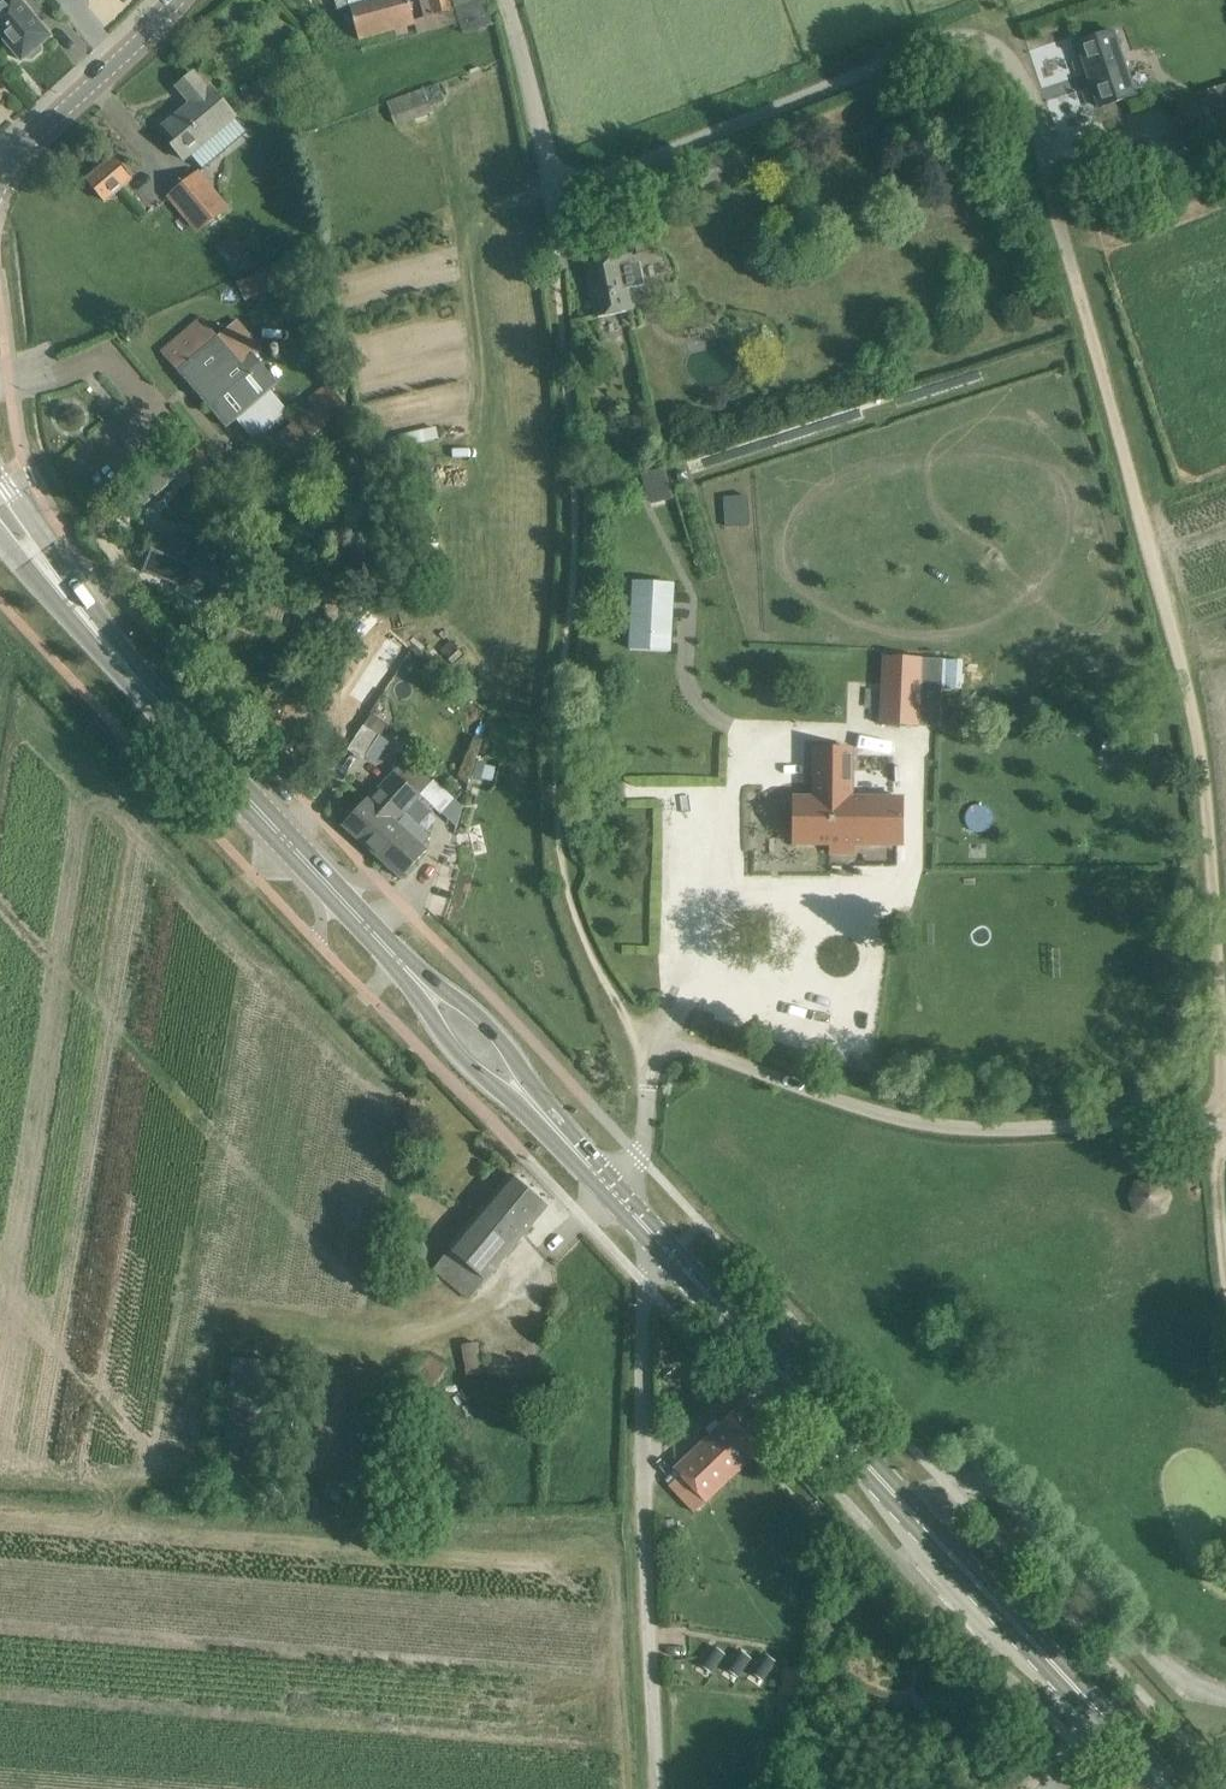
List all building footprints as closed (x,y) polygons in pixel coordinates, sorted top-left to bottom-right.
[(6,42),(22,61),(24,59),(32,60),(42,51),(42,44),(51,36),(21,0),(4,0),(0,3),(0,35),(6,42)] [(338,11),(350,8),(358,40),(392,31),(415,25),(409,0),(335,0),(338,11)] [(433,16),(454,11),(451,0),(429,0),(433,16)] [(463,33),(493,25),(485,0),(453,0),(463,33)] [(1078,43),(1099,108),(1136,95),(1114,30),(1078,43)] [(194,74),(178,87),(192,103),(165,126),(177,141),(172,146),(184,160),(235,116),(211,88),(208,90),(194,74)] [(242,93),(252,106),(267,95),(256,81),(242,93)] [(424,89),(387,102),(395,126),(433,113),(424,89)] [(728,151),(694,164),(703,188),(737,177),(728,151)] [(106,203),(130,179),(112,158),(87,180),(106,203)] [(199,233),(228,210),(198,174),(171,197),(199,233)] [(230,275),(251,267),(240,239),(219,247),(230,275)] [(634,264),(629,239),(591,246),(594,263),(585,265),(596,318),(633,309),(629,289),(644,286),(639,263),(634,264)] [(288,260),(237,283),(245,301),(296,278),(288,260)] [(218,337),(201,318),(161,352),(226,428),(237,419),(279,383),(255,356),(264,349),(238,319),(218,337)] [(284,359),(284,356),(284,354),(283,352),(281,350),(279,349),(276,349),(274,350),(272,352),(271,354),(270,356),(271,358),(271,360),(273,362),(275,363),(277,363),(279,363),(281,362),(283,361),(284,359)] [(295,455),(335,421),(349,409),(326,381),(306,398),(312,405),(277,436),(278,437),(254,457),(246,448),(223,468),(254,503),(301,463),(295,455)] [(170,483),(152,464),(122,491),(139,511),(170,483)] [(647,471),(655,498),(675,493),(668,467),(647,471)] [(723,495),(723,497),(725,524),(747,523),(746,494),(729,495),(723,495)] [(149,537),(156,531),(144,518),(137,524),(149,537)] [(221,555),(160,532),(143,570),(179,584),(176,592),(198,601),(199,600),(228,611),(278,628),(287,603),(238,584),(246,563),(222,553),(221,555)] [(632,582),(629,634),(669,637),(672,584),(632,582)] [(921,714),(922,683),(923,658),(882,656),(881,684),(880,725),(921,726),(921,714)] [(374,714),(366,725),(382,735),(383,734),(389,724),(374,714)] [(347,747),(372,765),(388,742),(362,725),(347,747)] [(794,844),(903,845),(903,796),(855,797),(855,749),(813,749),(814,797),(794,798),(794,844)] [(360,808),(343,826),(374,854),(385,842),(383,840),(398,823),(396,821),(404,813),(419,797),(394,773),(360,808)] [(455,798),(436,780),(433,782),(419,797),(433,810),(436,807),(442,813),(446,807),(461,821),(466,808),(455,798)] [(374,854),(401,878),(427,850),(422,846),(431,837),(404,813),(396,821),(398,823),(383,840),(385,842),(374,854)] [(548,1206),(511,1174),(434,1270),(470,1299),(548,1206)] [(1136,1184),(1130,1197),(1134,1213),(1151,1218),(1166,1214),(1171,1198),(1165,1183),(1150,1179),(1136,1184)] [(480,1343),(462,1345),(467,1376),(484,1374),(480,1343)] [(410,1383),(430,1396),(448,1368),(429,1354),(410,1383)] [(221,1475),(260,1479),(272,1361),(233,1358),(221,1475)] [(721,1424),(722,1424),(674,1469),(680,1475),(669,1486),(680,1497),(694,1512),(705,1502),(770,1443),(737,1408),(721,1424)]
